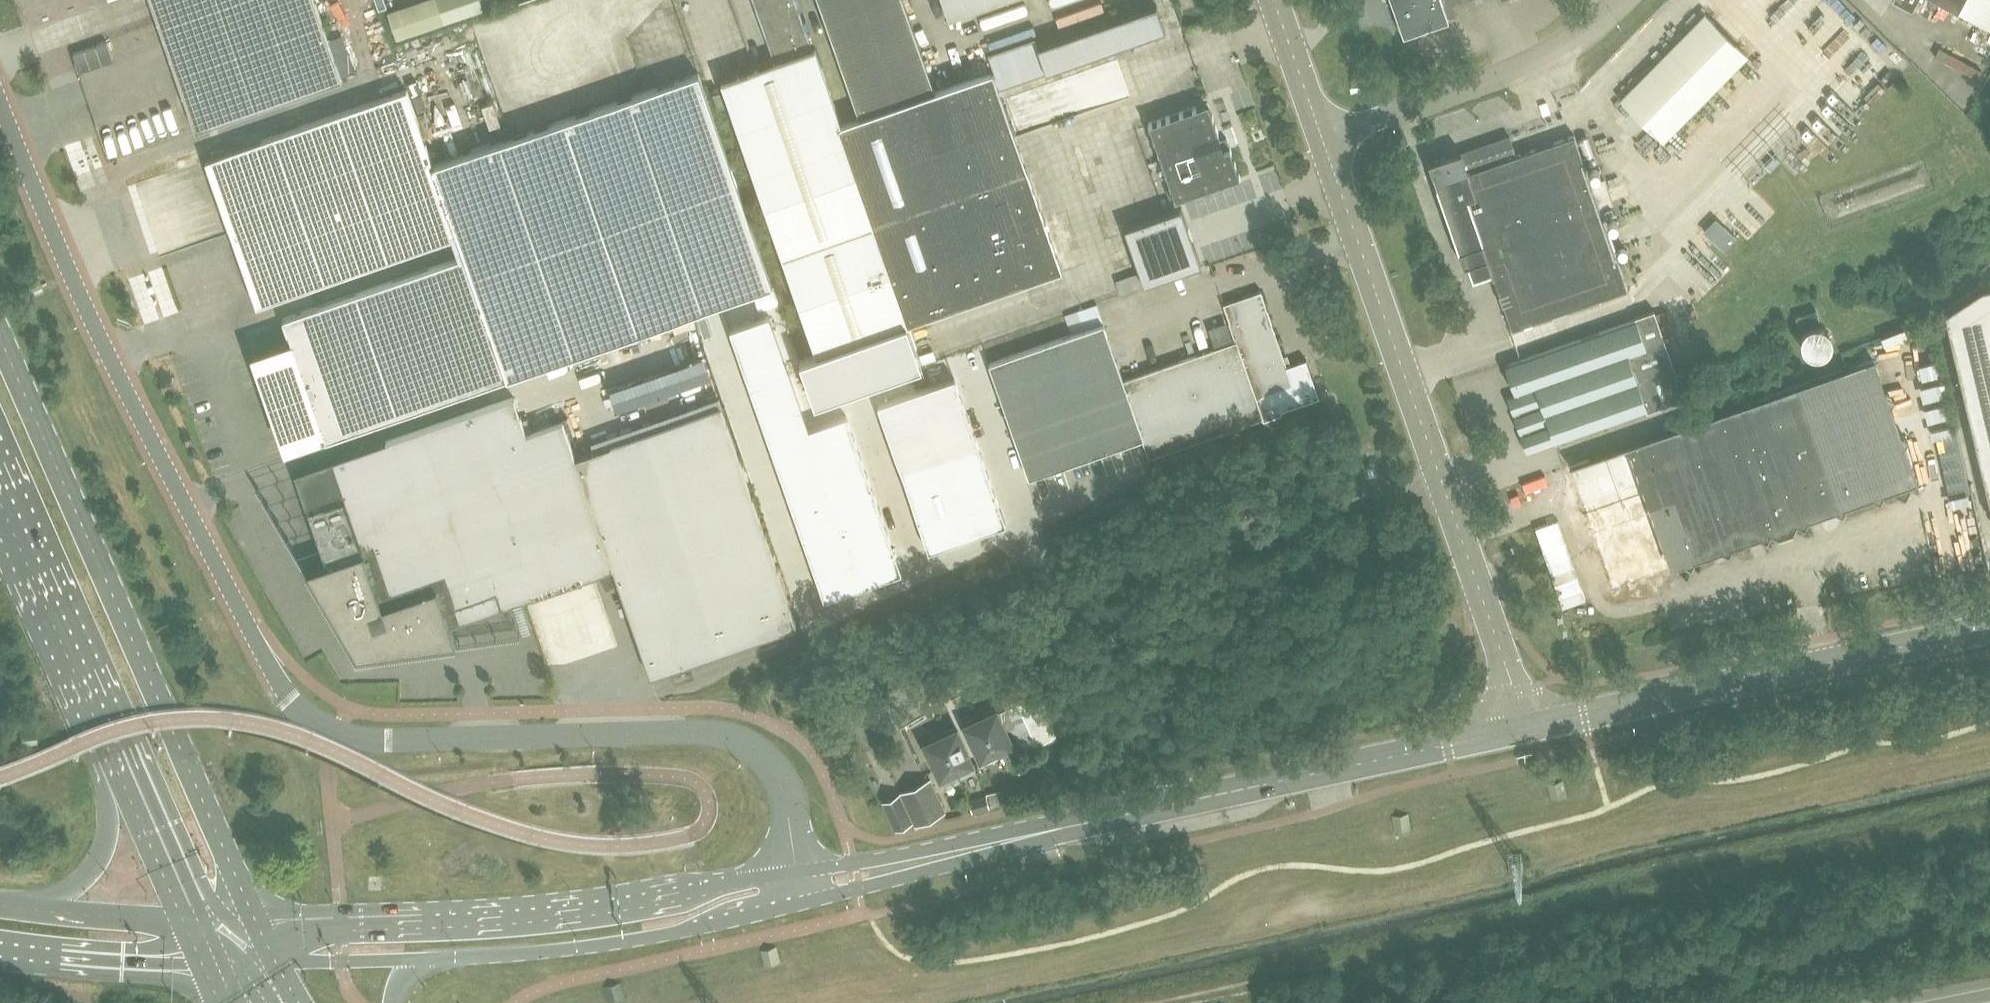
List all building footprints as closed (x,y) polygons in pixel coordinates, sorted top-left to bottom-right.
[(200,128),(344,78),(316,0),(151,0),(196,129),(200,128)] [(388,11),(397,39),(446,22),(484,8),(481,0),(419,0),(388,11)] [(842,123),(815,48),(813,49),(796,0),(754,0),(775,62),(722,81),(750,161),(757,181),(817,352),(798,359),(813,403),(922,364),(907,321),(839,124),(842,123)] [(928,72),(882,88),(849,0),(819,0),(859,116),(935,90),(928,72)] [(928,72),(903,0),(849,0),(882,88),(928,72)] [(949,19),(1004,0),(942,0),(949,19)] [(1453,4),(1465,0),(1395,0),(1398,8),(1406,31),(1414,28),(1456,13),(1453,4)] [(1958,12),(1989,28),(1989,0),(1937,0),(1958,12)] [(993,71),(842,123),(839,124),(907,321),(1061,267),(993,71)] [(465,255),(508,377),(524,371),(772,286),(738,187),(731,167),(698,73),(551,123),(433,164),(458,234),(465,255)] [(407,88),(206,158),(257,304),(458,234),(433,164),(407,88)] [(1208,102),(1204,103),(1148,123),(1175,199),(1241,176),(1230,147),(1225,148),(1208,102)] [(1428,162),(1442,201),(1464,266),(1468,264),(1473,278),(1492,271),(1493,274),(1511,327),(1627,287),(1575,134),(1517,154),(1510,135),(1462,152),(1462,150),(1428,162)] [(1780,160),(1775,155),(1765,165),(1770,169),(1780,160)] [(1202,265),(1181,207),(1124,227),(1144,285),(1202,265)] [(254,354),(276,419),(286,447),(323,434),(325,440),(508,377),(465,255),(283,318),(291,342),(254,354)] [(1982,286),(1944,311),(1984,481),(1983,482),(1989,513),(1989,284),(1982,286)] [(1285,354),(1284,353),(1262,290),(1226,302),(1232,318),(1229,319),(1236,339),(1124,378),(1145,437),(1143,438),(1150,458),(1264,417),(1265,419),(1284,413),(1282,409),(1320,396),(1307,359),(1285,367),(1281,355),(1285,354)] [(1816,325),(1813,325),(1812,323),(1820,321),(1816,308),(1796,316),(1800,328),(1808,325),(1809,327),(1808,327),(1806,329),(1804,331),(1803,333),(1801,336),(1801,339),(1801,341),(1801,344),(1802,347),(1803,349),(1805,351),(1807,353),(1810,354),(1812,355),(1815,356),(1818,356),(1820,355),(1823,354),(1825,353),(1827,351),(1829,349),(1830,347),(1831,344),(1832,341),(1832,340),(1831,338),(1831,335),(1830,333),(1828,330),(1826,328),(1824,327),(1821,326),(1819,325),(1816,325)] [(1522,358),(1507,363),(1517,392),(1509,395),(1524,437),(1532,435),(1536,447),(1684,396),(1675,369),(1664,337),(1663,334),(1675,330),(1667,309),(1656,313),(1654,309),(1634,316),(1635,319),(1522,358)] [(768,315),(730,328),(825,597),(901,571),(846,414),(809,428),(768,315)] [(1145,437),(1124,378),(1104,322),(990,363),(1030,478),(1143,438),(1145,437)] [(1874,358),(1797,385),(1842,513),(1845,506),(1873,496),(1880,499),(1883,493),(1911,483),(1915,475),(1905,446),(1907,438),(1901,435),(1891,406),(1894,398),(1887,394),(1874,358)] [(954,377),(878,403),(929,549),(1005,522),(954,377)] [(1767,540),(1770,532),(1774,524),(1789,519),(1804,526),(1805,525),(1807,519),(1835,509),(1842,513),(1797,385),(1722,412),(1767,540)] [(514,396),(295,472),(327,563),(308,569),(358,655),(456,641),(452,622),(613,567),(651,675),(796,625),(720,408),(577,458),(564,420),(526,433),(514,396)] [(1766,539),(1767,540),(1722,412),(1646,439),(1687,556),(1694,559),(1722,549),(1729,552),(1732,546),(1760,536),(1766,539)] [(1691,565),(1694,559),(1687,556),(1646,439),(1571,465),(1584,500),(1580,508),(1587,511),(1597,540),(1593,548),(1600,551),(1611,582),(1618,586),(1647,576),(1653,578),(1656,572),(1684,562),(1691,565)] [(676,683),(694,677),(690,666),(672,672),(676,683)] [(1061,698),(1055,687),(1045,692),(1043,687),(1042,687),(1034,670),(1023,676),(1030,692),(1006,704),(1007,706),(1016,725),(1012,727),(1019,741),(1024,752),(1063,733),(1061,729),(1054,716),(1048,704),(1061,698)] [(983,716),(980,717),(998,752),(1014,744),(997,709),(995,710),(993,708),(984,712),(983,716)] [(981,759),(998,752),(980,717),(978,718),(975,717),(966,721),(967,723),(965,725),(981,759)] [(941,736),(957,771),(974,763),(957,728),(955,729),(951,728),(944,731),(943,735),(941,736)] [(941,779),(957,771),(941,736),(939,737),(935,735),(927,739),(926,743),(924,744),(941,779)] [(902,792),(914,821),(915,824),(945,810),(930,779),(902,792)] [(987,795),(989,802),(990,806),(1011,799),(1008,787),(986,793),(987,795)] [(882,801),(893,824),(895,829),(913,821),(900,793),(882,801)] [(990,806),(989,802),(987,795),(969,800),(972,811),(990,806)] [(1391,816),(1394,831),(1410,828),(1408,813),(1391,816)] [(620,982),(604,986),(607,1002),(624,998),(620,982)]
